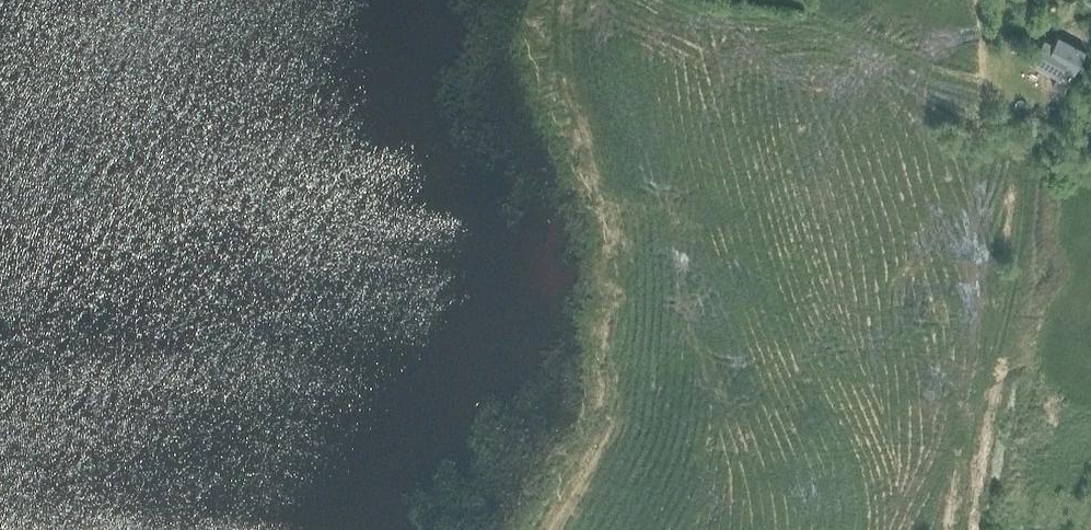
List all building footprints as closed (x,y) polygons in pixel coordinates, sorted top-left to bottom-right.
[(1042,43),(1030,66),(1057,80),(1053,87),(1054,88),(1064,93),(1074,74),(1084,53),(1057,39),(1052,48),(1042,43)]
